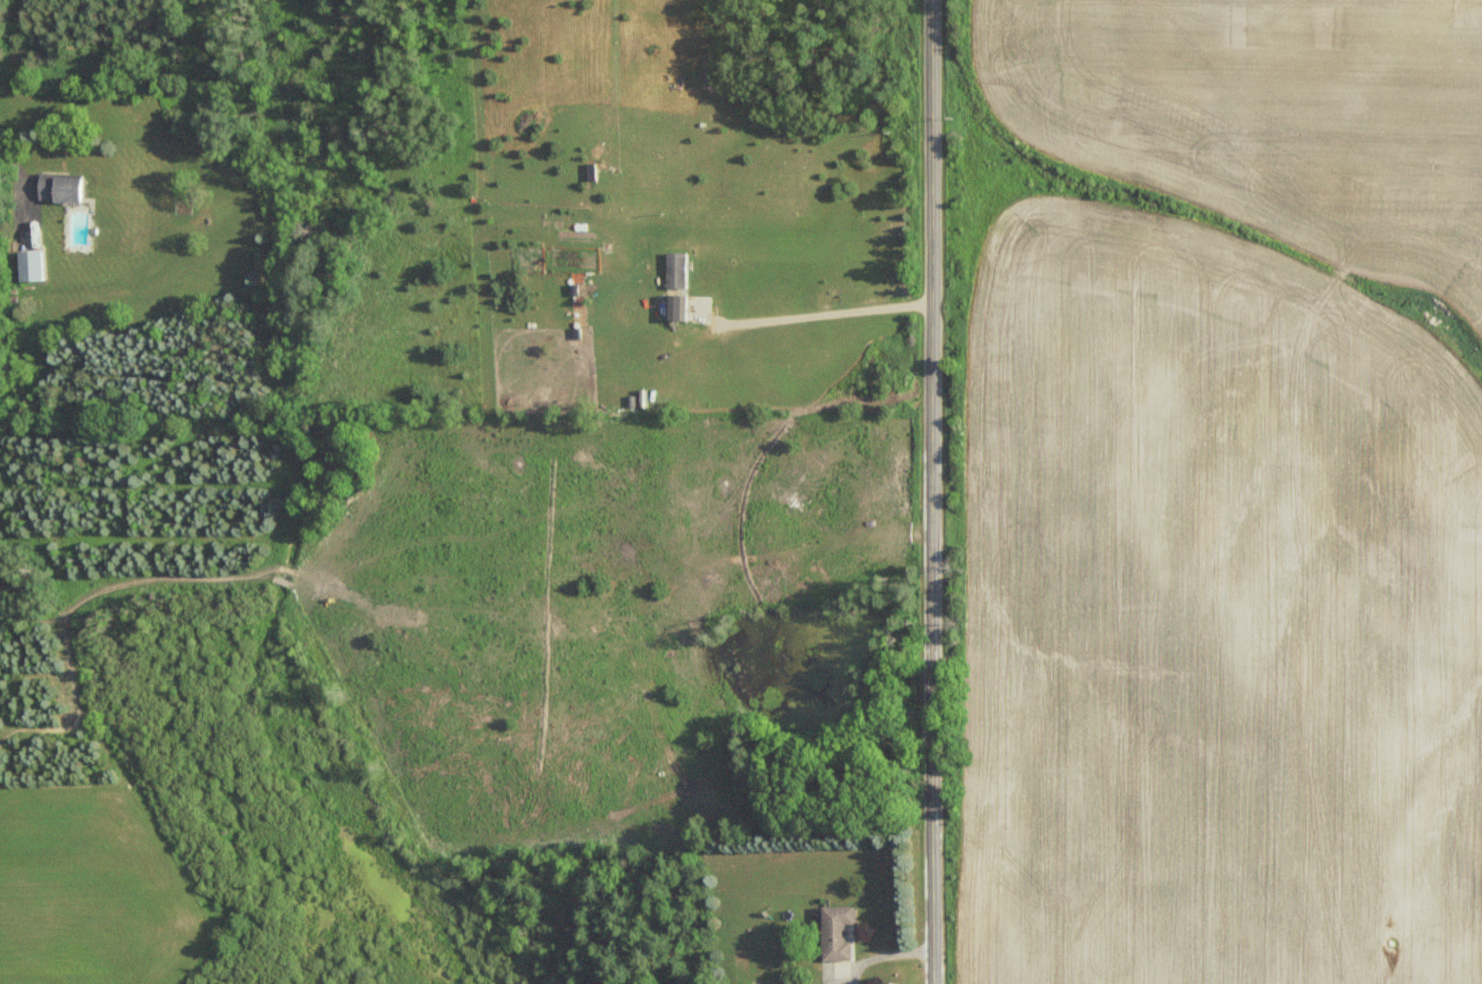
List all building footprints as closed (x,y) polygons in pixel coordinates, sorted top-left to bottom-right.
[(81,202),(82,174),(39,174),(38,201),(81,202)] [(18,251),(18,281),(44,281),(44,251),(18,251)] [(665,288),(687,288),(687,252),(665,252),(665,288)] [(664,321),(684,321),(684,294),(664,294),(664,321)] [(821,960),(853,960),(852,905),(821,905),(821,960)]
